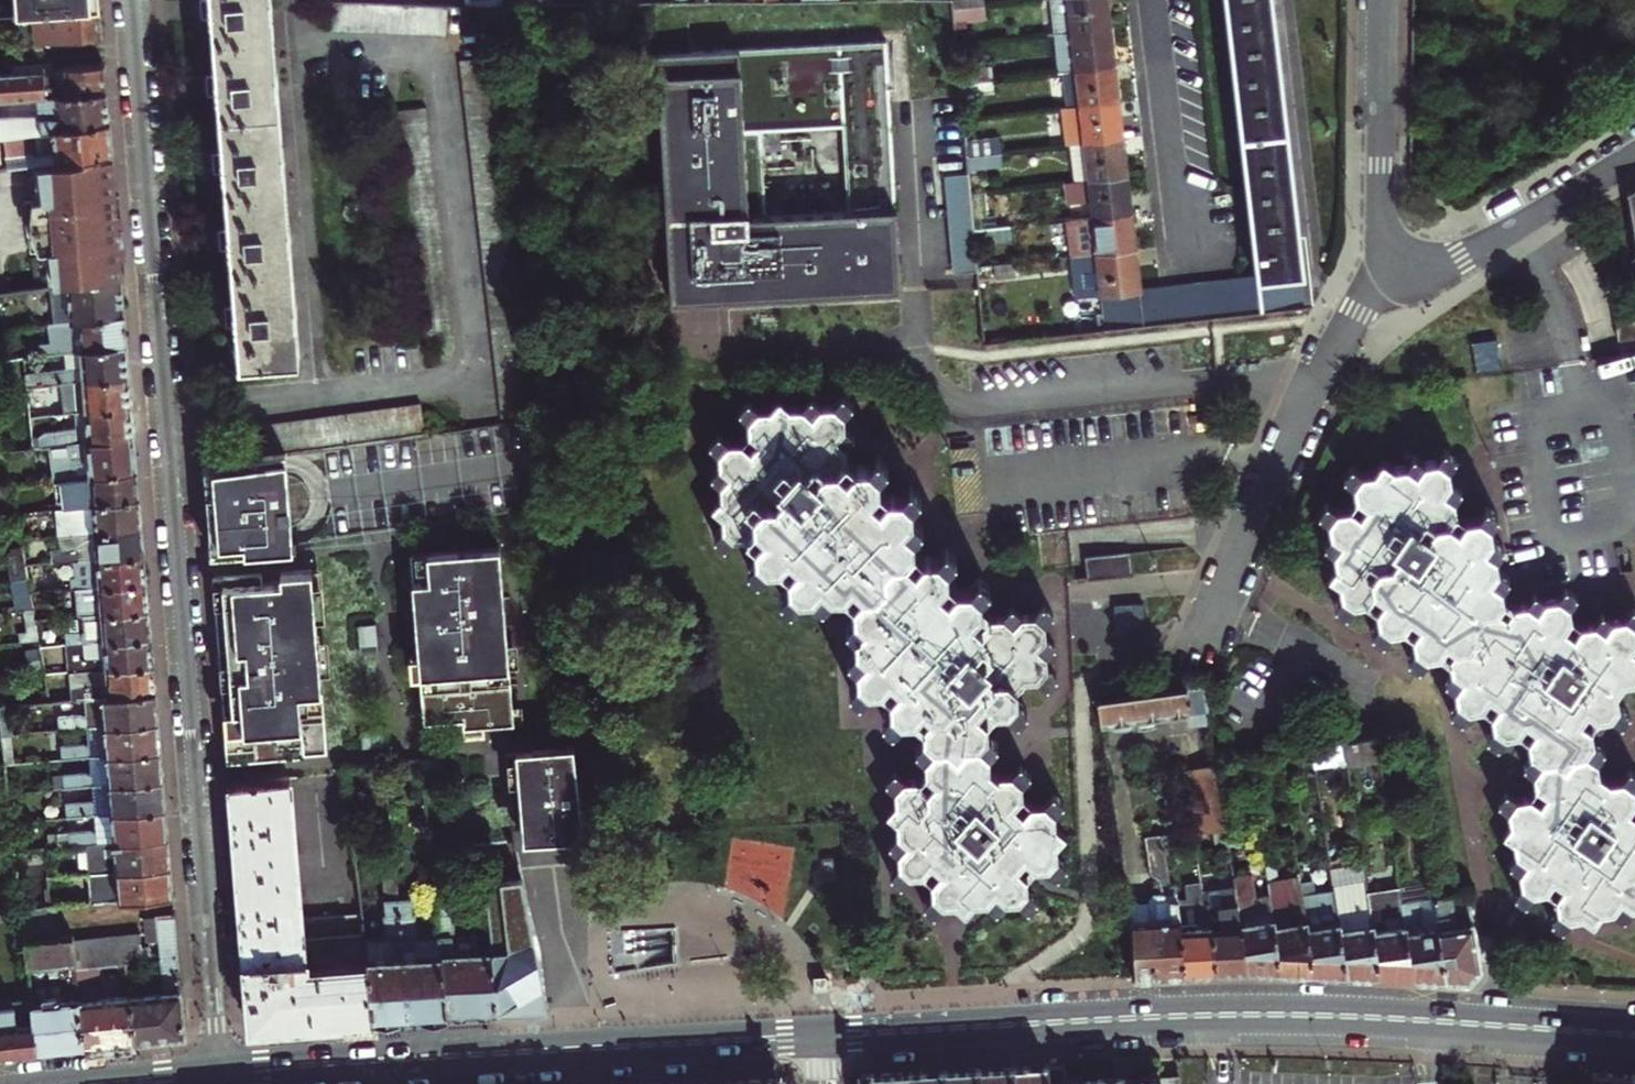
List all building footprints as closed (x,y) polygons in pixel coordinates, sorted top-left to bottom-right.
[(100,9),(100,0),(17,0),(18,15),(100,9)] [(212,48),(265,43),(263,14),(269,13),(268,0),(198,0),(199,11),(199,19),(209,18),(212,48)] [(952,8),(987,4),(987,0),(951,0),(952,8)] [(1056,34),(1074,32),(1111,28),(1109,12),(1108,0),(1052,0),(1056,34)] [(1276,30),(1274,14),(1273,0),(1235,0),(1226,1),(1230,35),(1276,30)] [(329,3),(328,36),(444,38),(445,6),(329,3)] [(952,8),(954,28),(970,26),(970,20),(989,18),(987,4),(952,8)] [(39,43),(102,38),(101,21),(100,9),(18,15),(19,25),(37,24),(39,43)] [(263,14),(265,43),(272,43),(269,13),(263,14)] [(1074,32),(1056,34),(1060,70),(1063,70),(1078,68),(1115,64),(1113,46),(1111,28),(1074,32)] [(1230,35),(1234,70),(1280,64),(1278,44),(1276,30),(1230,35)] [(888,40),(659,54),(668,240),(672,306),(901,294),(888,40)] [(267,73),(265,43),(212,48),(214,77),(204,78),(205,87),(206,97),(216,96),(218,125),(271,121),(269,92),(276,91),(274,72),(267,73)] [(272,43),(265,43),(267,73),(274,72),(272,43)] [(515,240),(492,47),(457,51),(500,422),(536,419),(515,240)] [(975,66),(976,79),(995,77),(994,64),(975,66)] [(1078,68),(1063,70),(1067,107),(1083,105),(1120,101),(1118,85),(1115,64),(1078,68)] [(1238,104),(1284,99),(1283,93),(1281,76),(1280,64),(1234,70),(1238,104)] [(52,69),(54,96),(106,92),(105,79),(104,65),(52,69)] [(16,99),(31,98),(54,96),(52,69),(43,69),(44,72),(14,74),(16,99)] [(16,99),(14,74),(0,75),(0,100),(16,99)] [(997,90),(995,77),(976,79),(977,92),(997,90)] [(269,92),(271,121),(278,120),(276,91),(269,92)] [(109,123),(108,107),(106,92),(54,96),(31,98),(33,113),(0,117),(0,137),(109,123)] [(1238,104),(1242,139),(1288,133),(1287,125),(1285,107),(1284,99),(1238,104)] [(1083,105),(1067,107),(1070,144),(1087,142),(1124,138),(1122,121),(1120,101),(1083,105)] [(427,104),(394,107),(421,344),(455,341),(427,104)] [(278,120),(271,121),(274,150),(280,149),(278,120)] [(274,150),(271,121),(218,125),(220,154),(211,155),(212,166),(212,175),(223,174),(225,202),(277,198),(275,170),(282,169),(280,149),(274,150)] [(33,166),(111,156),(110,140),(109,123),(0,137),(0,147),(3,170),(33,166)] [(1246,173),(1292,168),(1290,152),(1288,133),(1242,139),(1246,173)] [(966,142),(967,155),(1003,151),(1001,138),(966,142)] [(1087,142),(1070,144),(1074,181),(1128,175),(1126,161),(1124,138),(1087,142)] [(1003,151),(967,155),(969,168),(1005,164),(1003,151)] [(56,283),(121,275),(120,260),(115,203),(111,156),(33,166),(35,182),(43,181),(45,200),(24,202),(31,253),(52,251),(56,283)] [(1246,173),(1250,208),(1296,202),(1294,186),(1292,168),(1246,173)] [(275,170),(277,198),(284,197),(282,169),(275,170)] [(975,228),(974,214),(969,170),(945,172),(956,268),(979,266),(977,242),(975,228)] [(1093,199),(1095,216),(1132,212),(1131,199),(1128,175),(1074,181),(1069,182),(1071,201),(1093,199)] [(284,197),(277,198),(280,226),(286,226),(284,197)] [(280,226),(277,198),(225,202),(227,231),(217,231),(218,241),(219,252),(229,251),(231,280),(284,275),(281,247),(288,246),(286,226),(280,226)] [(1254,242),(1299,232),(1298,223),(1297,209),(1296,202),(1250,208),(1254,242)] [(974,214),(975,228),(1011,224),(1009,211),(974,214)] [(1095,216),(1074,218),(1078,256),(1137,250),(1135,235),(1132,212),(1095,216)] [(1012,238),(1011,224),(975,228),(977,242),(1012,238)] [(1302,253),(1299,232),(1254,242),(1258,277),(1259,277),(1282,274),(1280,256),(1302,253)] [(1304,232),(1299,232),(1302,253),(1280,256),(1282,274),(1259,277),(1261,295),(1306,290),(1307,304),(1313,304),(1306,248),(1304,232)] [(281,247),(284,275),(290,275),(288,246),(281,247)] [(1137,250),(1078,256),(1084,298),(1104,296),(1141,291),(1139,269),(1137,250)] [(1015,263),(995,265),(997,279),(1016,277),(1015,263)] [(123,299),(121,275),(56,283),(47,284),(52,324),(124,315),(123,299)] [(286,304),(284,275),(231,280),(234,308),(223,309),(224,319),(225,329),(235,328),(239,366),(290,361),(288,324),(294,323),(293,303),(286,304)] [(290,275),(284,275),(286,304),(293,303),(290,275)] [(1259,277),(1258,277),(1173,287),(1141,291),(1104,296),(1108,327),(1307,304),(1306,290),(1261,295),(1259,277)] [(41,356),(65,353),(127,344),(125,329),(124,315),(52,324),(48,325),(50,343),(39,345),(41,356)] [(294,323),(288,324),(290,361),(297,361),(294,323)] [(1507,337),(1483,342),(1490,371),(1514,366),(1507,337)] [(29,389),(73,383),(129,376),(128,361),(127,344),(65,353),(67,367),(26,372),(29,389)] [(56,415),(91,411),(132,406),(130,390),(129,376),(73,383),(75,398),(54,400),(56,415)] [(835,396),(844,405),(853,396),(844,387),(835,396)] [(759,399),(749,410),(749,422),(759,431),(751,440),(742,432),(729,432),(719,442),(720,454),(711,464),(721,473),(721,486),(731,495),(722,505),(722,518),(732,527),(747,525),(754,517),(762,526),(755,533),(753,548),(763,557),(778,556),(787,548),(795,555),(787,564),(786,577),(796,588),(811,587),(819,578),(828,586),(841,585),(850,576),(859,585),(852,592),(852,608),(861,616),(852,625),(852,639),(844,649),(853,657),(855,670),(866,680),(877,679),(887,670),(896,678),(878,709),(889,718),(919,699),(929,708),(919,717),(919,731),(929,740),(920,749),(921,763),(930,771),(919,781),(911,773),(900,773),(890,782),(890,796),(882,804),(891,813),(892,827),(903,838),(893,847),(893,858),(904,869),(916,868),(925,858),(934,866),(926,875),(925,889),(936,899),(941,898),(950,897),(959,906),(967,897),(975,896),(980,896),(990,885),(1000,895),(1012,894),(1021,884),(1022,874),(1011,865),(1017,859),(1021,855),(1029,863),(1041,863),(1049,854),(1049,842),(1039,832),(1048,822),(1049,807),(1038,797),(1024,800),(1015,808),(1006,800),(1016,790),(1016,778),(1006,768),(991,768),(983,761),(982,748),(973,739),(982,729),(981,716),(972,708),(981,698),(990,707),(1003,707),(1013,697),(1012,682),(1020,675),(1034,675),(1043,666),(1041,652),(1031,642),(1041,633),(1040,619),(1049,610),(1039,601),(1031,610),(1023,610),(1018,611),(1010,619),(1000,609),(986,611),(977,621),(972,616),(968,612),(976,603),(978,590),(967,580),(954,581),(945,590),(940,586),(935,582),(943,574),(945,559),(934,549),(920,551),(912,560),(907,555),(903,552),(911,543),(912,530),(901,520),(910,510),(910,498),(900,487),(886,488),(878,497),(874,494),(868,489),(877,480),(877,468),(866,458),(852,458),(845,467),(836,459),(844,450),(845,437),(836,428),(845,419),(844,405),(835,396),(822,397),(813,406),(803,397),(790,398),(780,388),(771,399),(759,399)] [(812,388),(803,397),(813,406),(822,397),(812,388)] [(749,410),(759,399),(749,390),(739,401),(749,410)] [(256,423),(260,454),(284,450),(305,447),(413,432),(408,402),(256,423)] [(65,433),(66,445),(134,436),(133,422),(132,406),(91,411),(93,429),(65,433)] [(854,427),(845,419),(836,428),(845,437),(854,427)] [(710,433),(719,442),(729,432),(720,423),(710,433)] [(76,478),(137,470),(135,452),(134,436),(66,445),(56,446),(58,462),(70,460),(72,479),(76,478)] [(875,448),(866,458),(877,468),(886,459),(875,448)] [(206,503),(210,556),(292,549),(284,450),(260,454),(202,462),(206,503)] [(1438,463),(1449,471),(1458,459),(1446,451),(1438,463)] [(1502,603),(1499,591),(1488,583),(1498,571),(1495,558),(1484,551),(1492,540),(1490,528),(1478,519),(1465,521),(1458,531),(1453,527),(1448,524),(1456,513),(1454,503),(1462,491),(1451,483),(1449,471),(1438,463),(1427,465),(1415,456),(1406,469),(1394,470),(1386,481),(1375,473),(1362,474),(1354,486),(1356,497),(1367,505),(1359,515),(1350,508),(1338,509),(1329,521),(1332,534),(1342,541),(1334,551),(1337,564),(1329,575),(1340,583),(1340,596),(1351,604),(1366,602),(1374,592),(1377,594),(1383,598),(1375,610),(1375,622),(1386,630),(1400,626),(1407,616),(1413,621),(1417,624),(1410,633),(1411,649),(1423,657),(1437,654),(1444,659),(1446,661),(1448,674),(1460,683),(1453,693),(1453,706),(1465,715),(1478,713),(1486,702),(1496,709),(1488,719),(1490,732),(1501,740),(1515,738),(1523,728),(1532,735),(1523,746),(1527,757),(1537,764),(1529,775),(1532,788),(1543,796),(1536,805),(1527,799),(1512,800),(1503,812),(1508,826),(1500,837),(1510,844),(1514,858),(1523,864),(1516,874),(1519,888),(1530,896),(1546,892),(1555,898),(1557,912),(1569,920),(1583,915),(1591,904),(1601,911),(1614,910),(1621,900),(1631,907),(1634,907),(1634,795),(1634,786),(1622,778),(1609,781),(1600,775),(1598,759),(1588,752),(1594,743),(1592,728),(1581,720),(1588,710),(1600,718),(1613,717),(1621,706),(1618,691),(1624,682),(1634,681),(1634,653),(1633,652),(1634,649),(1634,624),(1626,619),(1612,622),(1605,633),(1596,626),(1584,628),(1576,638),(1571,634),(1566,631),(1573,621),(1570,607),(1560,599),(1546,603),(1537,616),(1526,608),(1512,610),(1505,621),(1494,613),(1502,603)] [(1384,462),(1375,473),(1386,481),(1394,470),(1384,462)] [(1352,467),(1344,478),(1354,486),(1362,474),(1352,467)] [(138,483),(137,470),(76,478),(78,491),(50,494),(53,509),(64,508),(64,501),(69,501),(70,507),(78,506),(139,497),(138,483)] [(900,487),(910,498),(919,489),(908,479),(900,487)] [(722,505),(731,495),(721,486),(712,496),(722,505)] [(139,497),(78,506),(80,522),(58,524),(60,537),(80,536),(142,529),(140,514),(139,497)] [(1329,521),(1338,509),(1327,501),(1318,513),(1329,521)] [(1486,508),(1478,519),(1490,528),(1498,517),(1486,508)] [(921,521),(910,510),(901,520),(912,530),(921,521)] [(732,527),(722,518),(714,527),(724,536),(732,527)] [(142,529),(80,536),(81,548),(51,552),(52,564),(78,561),(144,555),(143,542),(142,529)] [(1334,551),(1342,541),(1332,534),(1324,544),(1334,551)] [(1503,547),(1492,540),(1484,551),(1495,558),(1503,547)] [(942,541),(934,549),(945,559),(953,551),(942,541)] [(20,546),(4,548),(10,580),(26,578),(24,566),(20,546)] [(763,557),(753,548),(746,556),(756,565),(763,557)] [(498,549),(410,556),(423,722),(462,719),(463,728),(513,723),(498,549)] [(36,581),(34,565),(24,566),(26,578),(29,593),(77,589),(146,583),(145,569),(144,555),(78,561),(80,577),(36,581)] [(326,752),(311,570),(279,572),(279,581),(260,582),(260,574),(212,578),(217,638),(219,666),(227,760),(326,752)] [(976,571),(967,580),(978,590),(985,581),(976,571)] [(1503,585),(1508,578),(1498,571),(1488,583),(1499,591),(1503,585)] [(796,588),(786,577),(778,586),(789,596),(796,588)] [(26,578),(10,580),(16,612),(25,611),(31,610),(29,593),(26,578)] [(819,578),(811,587),(819,595),(828,586),(819,578)] [(63,617),(82,616),(148,610),(147,595),(146,583),(77,589),(79,605),(62,606),(63,617)] [(1566,591),(1560,599),(1570,607),(1577,598),(1566,591)] [(1546,603),(1535,595),(1530,603),(1526,608),(1537,616),(1546,603)] [(1351,604),(1340,596),(1334,605),(1345,613),(1351,604)] [(1142,600),(1111,603),(1114,627),(1145,623),(1142,600)] [(1008,601),(1000,609),(1010,619),(1018,611),(1008,601)] [(861,616),(852,608),(843,617),(852,625),(861,616)] [(1626,619),(1634,624),(1634,610),(1633,609),(1626,619)] [(37,640),(33,620),(31,610),(25,611),(29,631),(20,633),(22,642),(37,640)] [(148,610),(82,616),(83,631),(64,633),(65,645),(150,638),(149,625),(148,610)] [(1603,616),(1596,626),(1605,633),(1612,622),(1603,616)] [(1375,622),(1369,631),(1380,639),(1386,630),(1375,622)] [(375,625),(357,626),(360,655),(377,653),(375,625)] [(1050,642),(1041,633),(1031,642),(1041,652),(1050,642)] [(66,673),(152,665),(152,653),(150,638),(65,645),(64,645),(66,673)] [(1411,649),(1405,658),(1416,666),(1423,657),(1411,649)] [(69,700),(83,699),(155,692),(154,678),(152,665),(66,673),(69,700)] [(1043,666),(1034,675),(1042,683),(1051,673),(1043,666)] [(866,680),(855,670),(845,679),(856,689),(866,680)] [(1453,693),(1460,683),(1448,674),(1441,684),(1453,693)] [(1100,699),(1104,730),(1209,712),(1204,682),(1100,699)] [(86,727),(157,721),(156,706),(155,692),(83,699),(85,714),(57,716),(58,730),(86,727)] [(1013,697),(1003,707),(1012,715),(1022,705),(1013,697)] [(8,705),(0,706),(0,733),(0,735),(11,734),(8,705)] [(1453,706),(1446,715),(1458,724),(1465,715),(1453,706)] [(1621,706),(1613,717),(1622,723),(1630,712),(1621,706)] [(159,736),(157,721),(86,727),(87,742),(51,745),(52,751),(29,752),(29,761),(88,756),(160,750),(159,736)] [(982,729),(973,739),(982,748),(992,738),(982,729)] [(929,740),(919,731),(910,740),(920,749),(929,740)] [(1490,732),(1489,732),(1482,741),(1494,750),(1501,740),(1490,732)] [(1374,735),(1341,739),(1346,767),(1378,762),(1374,735)] [(1346,767),(1341,739),(1309,744),(1313,771),(1346,767)] [(1605,750),(1594,743),(1588,752),(1598,759),(1605,750)] [(515,751),(523,842),(584,837),(574,746),(515,751)] [(63,787),(91,785),(162,778),(161,762),(160,750),(88,756),(89,772),(61,774),(63,787)] [(1519,768),(1529,775),(1537,764),(1527,757),(1519,768)] [(1014,760),(1006,768),(1016,778),(1024,769),(1014,760)] [(21,791),(17,762),(3,763),(8,792),(21,791)] [(900,773),(890,763),(880,773),(890,782),(900,773)] [(1196,830),(1227,826),(1218,763),(1185,768),(1196,830)] [(1634,786),(1634,785),(1634,771),(1630,767),(1622,778),(1634,786)] [(94,814),(164,808),(163,795),(162,778),(91,785),(92,798),(41,804),(42,819),(94,814)] [(372,1020),(362,939),(360,913),(302,917),(290,778),(229,784),(234,842),(241,933),(249,1027),(276,1026),(309,1024),(372,1020)] [(1045,790),(1038,797),(1049,807),(1056,799),(1045,790)] [(1493,805),(1503,812),(1512,800),(1502,793),(1493,805)] [(15,850),(90,844),(167,837),(166,823),(164,808),(94,814),(95,830),(13,838),(15,850)] [(1058,832),(1048,822),(1039,832),(1049,842),(1058,832)] [(903,838),(892,827),(883,836),(893,847),(903,838)] [(1143,901),(1128,902),(1136,977),(1163,976),(1183,974),(1179,905),(1178,881),(1173,880),(1165,832),(1145,834),(1151,871),(1160,878),(1162,893),(1154,893),(1143,901)] [(90,844),(93,872),(169,865),(168,851),(167,837),(90,844)] [(502,843),(478,846),(481,871),(505,868),(502,843)] [(1059,863),(1049,854),(1041,863),(1050,872),(1059,863)] [(904,869),(893,858),(884,867),(895,878),(904,869)] [(1507,867),(1516,874),(1523,864),(1514,858),(1507,867)] [(1295,860),(1297,875),(1312,973),(1332,974),(1346,975),(1332,889),(1318,891),(1316,878),(1307,869),(1304,869),(1303,859),(1295,860)] [(1332,889),(1346,975),(1362,976),(1379,977),(1365,891),(1363,878),(1339,882),(1335,859),(1327,860),(1332,889)] [(1266,891),(1278,972),(1297,973),(1312,973),(1297,875),(1275,878),(1273,862),(1261,863),(1266,891)] [(71,874),(73,903),(172,895),(171,881),(169,865),(93,872),(71,874)] [(1237,887),(1242,920),(1246,971),(1266,972),(1278,972),(1266,891),(1255,893),(1252,871),(1235,873),(1237,887)] [(483,883),(490,953),(497,1013),(526,1011),(546,1010),(521,878),(483,883)] [(1445,980),(1433,896),(1430,880),(1397,885),(1411,978),(1430,979),(1445,980)] [(1021,884),(1012,894),(1022,904),(1031,894),(1021,884)] [(1000,895),(990,885),(980,896),(990,905),(1000,895)] [(1398,978),(1411,978),(1397,885),(1365,891),(1379,977),(1398,978)] [(1246,971),(1242,920),(1237,887),(1223,889),(1225,904),(1211,905),(1215,973),(1234,972),(1246,971)] [(1524,905),(1530,896),(1519,888),(1513,897),(1524,905)] [(936,899),(925,889),(917,897),(927,907),(936,899)] [(1200,974),(1215,973),(1211,905),(1211,889),(1195,890),(1196,904),(1179,905),(1183,974),(1200,974)] [(1472,917),(1468,891),(1433,896),(1445,980),(1461,981),(1467,981),(1479,968),(1472,917)] [(484,1013),(478,954),(476,933),(457,934),(455,912),(452,912),(450,896),(441,896),(441,892),(432,892),(437,935),(446,1016),(466,1015),(484,1013)] [(446,1016),(437,935),(421,936),(419,913),(416,914),(415,898),(405,899),(404,893),(397,894),(411,1018),(431,1017),(446,1016)] [(411,1018),(397,894),(388,895),(389,900),(380,901),(381,915),(379,916),(381,938),(362,939),(372,1020),(394,1019),(411,1018)] [(1631,907),(1621,900),(1614,910),(1624,917),(1631,907)] [(1593,923),(1601,911),(1591,904),(1583,915),(1593,923)] [(58,936),(55,905),(21,908),(25,939),(58,936)] [(1563,929),(1569,920),(1557,912),(1551,920),(1563,929)] [(129,995),(133,1040),(159,1038),(184,1035),(182,1016),(173,913),(144,918),(146,941),(156,941),(160,992),(129,995)] [(32,1001),(38,1050),(60,1047),(83,1045),(75,968),(72,941),(71,934),(58,936),(25,939),(28,966),(57,963),(61,999),(32,1001)] [(139,935),(72,941),(75,968),(88,967),(127,964),(150,963),(149,948),(140,948),(139,935)] [(490,953),(478,954),(484,1013),(493,1013),(497,1013),(490,953)] [(75,968),(83,1045),(112,1042),(133,1040),(129,995),(91,999),(88,967),(75,968)] [(826,976),(813,976),(813,983),(813,990),(826,989),(826,976)] [(13,1053),(38,1050),(32,1001),(32,998),(0,1002),(0,1054),(13,1053)] [(1049,1083),(1088,1083),(1088,1078),(1071,1079),(1066,1076),(1065,1064),(1058,1064),(1049,1065),(1049,1083)] [(1013,1083),(1049,1083),(1049,1065),(1029,1066),(1012,1067),(1013,1083)] [(979,1083),(1013,1083),(1012,1067),(997,1068),(978,1068),(979,1083)] [(978,1068),(963,1069),(944,1070),(945,1083),(979,1083),(978,1068)] [(944,1070),(928,1071),(910,1072),(911,1083),(945,1083),(944,1070)] [(1593,1071),(1593,1083),(1634,1083),(1634,1075),(1620,1073),(1593,1071)] [(910,1072),(890,1073),(865,1074),(866,1083),(911,1083),(910,1072)] [(1178,1074),(1151,1075),(1122,1077),(1122,1083),(1178,1083),(1178,1074)]
